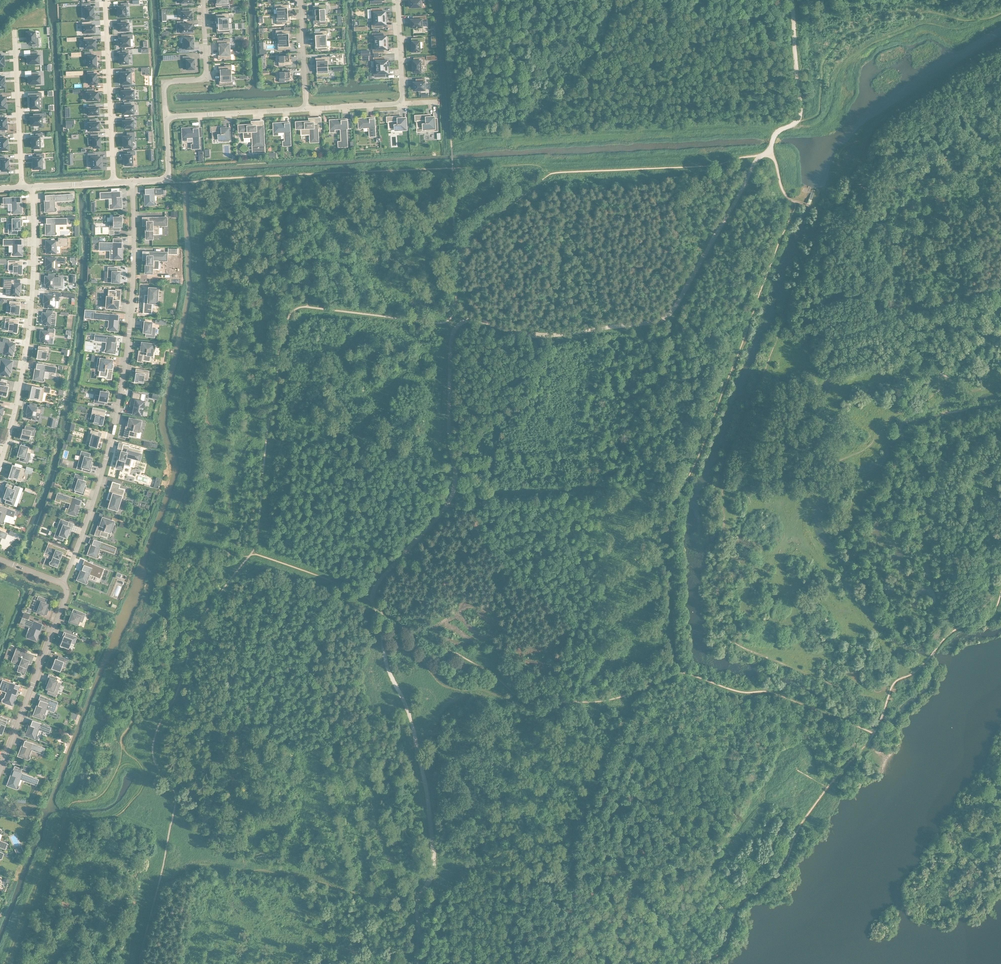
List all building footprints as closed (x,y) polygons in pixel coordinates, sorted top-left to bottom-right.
[(219,0),(219,3),(217,3),(218,9),(224,9),(224,10),(232,10),(232,5),(229,5),(229,0),(220,0),(219,0)] [(412,10),(423,9),(422,2),(424,2),(424,0),(416,0),(416,2),(411,2),(412,5),(411,5),(411,9),(412,9),(412,10)] [(92,5),(84,6),(84,10),(87,10),(88,21),(96,20),(96,19),(96,17),(96,16),(96,15),(95,15),(95,13),(95,10),(92,10),(92,5)] [(120,15),(119,15),(120,15),(120,18),(120,19),(128,18),(127,9),(130,9),(130,5),(123,5),(123,9),(120,9),(120,12),(120,14),(120,15)] [(279,11),(279,16),(289,16),(289,13),(291,13),(291,7),(285,7),(285,6),(276,6),(277,11),(279,11)] [(317,14),(317,17),(327,17),(327,12),(328,12),(328,7),(321,7),(321,8),(315,8),(315,14),(317,14)] [(185,11),(185,14),(184,14),(184,21),(194,20),(194,16),(193,16),(193,13),(191,13),(191,10),(185,11)] [(373,21),(388,20),(388,16),(387,16),(387,14),(381,14),(381,11),(373,11),(373,21)] [(220,23),(220,26),(230,25),(230,20),(231,20),(231,15),(224,16),(218,17),(218,23),(220,23)] [(289,16),(279,16),(279,22),(278,22),(278,27),(286,26),(285,26),(291,25),(291,19),(289,19),(289,16)] [(327,17),(317,17),(317,20),(315,20),(316,27),(322,26),(322,27),(329,27),(328,22),(327,22),(327,17)] [(413,25),(412,25),(412,29),(413,29),(413,30),(424,29),(423,22),(428,22),(428,18),(417,19),(417,22),(412,22),(413,25)] [(373,21),(374,30),(382,30),(381,27),(387,26),(387,24),(388,24),(388,20),(373,21)] [(120,29),(121,29),(121,32),(120,32),(121,32),(121,33),(123,33),(123,34),(127,34),(127,33),(131,32),(130,26),(129,26),(129,22),(123,23),(123,26),(120,26),(120,29)] [(195,29),(194,29),(194,26),(186,27),(186,23),(179,24),(179,27),(182,27),(183,34),(195,34),(195,29)] [(93,24),(84,25),(85,35),(97,34),(97,33),(97,31),(97,30),(96,30),(96,29),(96,27),(95,27),(93,27),(93,24)] [(230,25),(220,26),(220,29),(219,29),(219,35),(225,35),(225,36),(232,36),(232,31),(230,31),(230,25)] [(280,37),(280,42),(290,42),(290,39),(292,39),(292,33),(286,33),(286,32),(277,32),(278,37),(280,37)] [(318,40),(318,43),(328,43),(328,38),(329,38),(329,32),(322,33),(322,34),(316,34),(316,40),(318,40)] [(29,35),(28,35),(28,36),(29,36),(29,38),(28,38),(28,39),(29,39),(30,45),(34,45),(34,48),(41,48),(40,40),(37,40),(37,34),(29,35)] [(377,45),(389,44),(389,41),(388,41),(388,38),(382,39),(382,35),(374,36),(374,39),(377,39),(377,45)] [(121,41),(121,44),(121,45),(121,47),(121,48),(121,49),(132,48),(132,41),(135,41),(134,36),(124,37),(124,41),(121,41)] [(97,42),(95,42),(95,39),(86,39),(86,50),(97,50),(97,49),(98,49),(97,49),(97,46),(98,46),(97,46),(97,42)] [(181,51),(182,55),(191,54),(191,51),(196,51),(195,40),(194,40),(194,39),(190,39),(191,40),(187,40),(188,51),(181,51)] [(426,40),(417,40),(417,44),(414,44),(414,47),(414,54),(415,54),(415,55),(418,55),(418,54),(422,54),(421,44),(426,44),(426,40)] [(221,49),(221,52),(231,52),(231,46),(232,46),(232,41),(225,42),(219,43),(220,49),(221,49)] [(290,42),(280,42),(281,48),(279,48),(280,53),(287,52),(287,51),(293,51),(292,45),(291,45),(290,42)] [(328,43),(318,43),(318,46),(316,46),(317,53),(323,52),(323,53),(330,53),(330,48),(328,48),(328,43)] [(377,45),(377,51),(375,51),(375,55),(383,54),(383,51),(389,51),(388,48),(390,48),(389,44),(377,45)] [(122,59),(122,60),(122,62),(122,63),(122,66),(125,66),(125,67),(129,67),(129,66),(130,66),(130,56),(131,56),(130,52),(124,53),(124,56),(122,56),(122,59)] [(231,52),(221,52),(222,55),(220,55),(220,61),(226,61),(226,62),(233,62),(233,57),(232,57),(231,52)] [(32,57),(30,57),(30,64),(40,63),(40,56),(39,56),(39,53),(32,54),(32,57)] [(95,54),(87,54),(87,59),(90,58),(91,69),(97,69),(98,69),(98,65),(98,64),(98,62),(98,61),(98,58),(95,58),(95,54)] [(189,72),(197,71),(196,61),(191,62),(191,58),(185,59),(185,62),(188,62),(189,72)] [(287,67),(293,67),(293,61),(291,61),(291,58),(281,58),(281,64),(280,64),(280,69),(287,68),(287,67)] [(319,66),(319,69),(329,69),(329,64),(330,64),(330,58),(323,59),(323,60),(317,60),(317,66),(319,66)] [(423,74),(422,67),(426,67),(426,59),(416,60),(416,63),(415,63),(415,66),(415,74),(423,74)] [(376,69),(391,69),(390,65),(389,65),(389,63),(383,63),(383,60),(375,60),(376,69)] [(222,75),(223,78),(233,77),(232,72),(234,72),(233,67),(226,67),(226,68),(220,69),(221,75),(222,75)] [(329,69),(319,69),(319,72),(318,72),(318,79),(324,78),(324,79),(331,79),(331,74),(330,74),(329,69)] [(376,69),(376,79),(384,79),(384,75),(390,75),(390,73),(391,73),(391,69),(376,69)] [(123,82),(123,85),(123,86),(133,86),(133,75),(135,74),(134,71),(128,71),(128,74),(125,75),(123,75),(123,77),(124,81),(123,81),(123,82)] [(95,73),(89,73),(89,77),(90,77),(91,86),(99,86),(99,85),(99,82),(99,81),(98,81),(98,79),(98,78),(98,76),(97,76),(96,76),(95,73)] [(33,77),(31,78),(31,84),(41,84),(41,77),(40,77),(40,74),(33,74),(33,77)] [(282,80),(281,80),(281,85),(288,84),(288,83),(294,83),(294,77),(292,77),(292,74),(282,74),(282,80)] [(233,77),(223,78),(223,81),(221,81),(221,87),(227,87),(227,88),(234,88),(234,82),(233,83),(233,77)] [(427,92),(426,85),(427,85),(427,81),(420,81),(420,84),(415,85),(416,88),(415,88),(415,92),(416,91),(416,92),(427,92)] [(124,97),(123,97),(124,97),(124,100),(124,101),(136,101),(136,93),(133,93),(133,90),(126,90),(126,93),(125,93),(124,93),(124,96),(124,97)] [(100,101),(100,98),(100,94),(96,94),(95,91),(89,92),(89,95),(89,103),(95,102),(95,103),(99,103),(99,102),(100,102),(100,101)] [(35,98),(32,98),(32,108),(40,108),(39,98),(41,98),(41,95),(35,95),(35,98)] [(8,106),(8,99),(5,100),(5,96),(0,97),(0,107),(8,106)] [(124,112),(125,115),(124,115),(125,115),(125,116),(136,116),(135,108),(133,108),(133,105),(126,105),(127,108),(126,108),(124,108),(124,111),(124,112)] [(91,110),(89,110),(90,117),(101,116),(101,115),(100,113),(101,113),(101,112),(100,112),(100,111),(100,109),(99,109),(98,109),(97,106),(91,107),(91,110)] [(34,124),(33,124),(33,129),(41,129),(40,119),(42,119),(42,115),(36,116),(36,119),(33,119),(34,124)] [(436,119),(435,115),(435,119),(427,120),(427,118),(428,118),(423,118),(423,117),(417,118),(417,123),(418,123),(419,130),(428,130),(428,133),(436,133),(436,119)] [(0,117),(0,121),(1,121),(2,130),(9,130),(9,120),(6,120),(5,117),(0,117)] [(407,120),(404,120),(404,118),(388,119),(388,125),(389,125),(390,132),(396,131),(396,132),(408,131),(407,120)] [(125,126),(125,127),(125,129),(125,130),(128,130),(128,131),(132,131),(132,130),(135,130),(135,123),(134,123),(134,120),(128,120),(128,123),(126,123),(125,123),(125,126)] [(360,121),(360,126),(360,130),(360,131),(361,131),(362,132),(363,131),(363,130),(370,129),(371,139),(377,139),(376,121),(369,121),(369,120),(360,121)] [(92,125),(90,125),(90,133),(101,132),(101,131),(102,131),(101,131),(101,128),(102,128),(101,128),(101,127),(101,124),(100,125),(98,125),(98,121),(92,122),(92,125)] [(353,130),(349,130),(349,122),(340,123),(340,122),(332,123),(332,127),(331,128),(332,135),(336,134),(336,131),(342,131),(343,143),(340,144),(340,149),(349,149),(348,131),(353,130)] [(323,131),(323,124),(314,124),(314,125),(311,125),(311,124),(298,124),(298,125),(298,126),(298,127),(298,128),(298,129),(299,130),(302,130),(303,137),(312,137),(313,144),(320,143),(319,131),(323,131)] [(275,126),(276,131),(275,131),(275,138),(280,137),(280,134),(286,134),(286,143),(284,144),(285,148),(293,148),(291,126),(284,126),(284,125),(275,126)] [(232,141),(231,126),(230,126),(231,130),(223,130),(223,129),(219,129),(212,129),(213,134),(214,134),(214,141),(224,141),(224,144),(231,144),(231,141),(232,141)] [(266,135),(265,127),(257,127),(257,128),(254,128),(254,127),(241,128),(241,129),(240,129),(240,130),(240,131),(241,132),(241,133),(241,134),(245,133),(245,141),(255,140),(255,148),(254,148),(254,155),(267,155),(267,147),(265,147),(265,135),(266,135)] [(201,151),(200,131),(193,131),(193,130),(184,131),(184,136),(184,143),(189,143),(189,140),(195,139),(195,143),(195,146),(193,146),(193,149),(193,150),(193,151),(201,151)] [(126,145),(126,146),(126,150),(134,149),(134,144),(137,144),(136,135),(129,135),(129,139),(126,139),(126,143),(126,145)] [(37,139),(34,140),(34,146),(44,146),(44,139),(43,139),(43,136),(36,136),(37,139)] [(102,146),(102,143),(102,139),(100,140),(100,136),(93,137),(93,140),(95,140),(95,150),(102,149),(102,146)] [(6,138),(0,138),(0,142),(2,142),(3,151),(10,151),(10,146),(9,146),(9,141),(7,141),(6,138)] [(127,163),(127,164),(127,163),(127,166),(127,167),(128,167),(128,168),(132,168),(132,167),(134,167),(134,157),(137,157),(137,153),(130,154),(130,157),(127,157),(127,160),(127,162),(127,163)] [(97,155),(90,156),(90,160),(93,160),(94,170),(98,170),(98,171),(102,171),(102,170),(103,170),(103,169),(103,166),(103,165),(102,165),(102,162),(102,159),(98,159),(97,155)] [(36,165),(35,165),(35,170),(43,170),(42,160),(44,160),(44,157),(38,157),(38,160),(35,160),(36,165)] [(7,158),(0,159),(0,162),(3,162),(4,173),(11,172),(12,172),(12,171),(11,171),(11,169),(11,168),(11,167),(10,168),(10,161),(7,162),(7,158)] [(147,199),(147,207),(153,207),(153,208),(156,208),(157,207),(158,207),(158,206),(158,205),(157,204),(156,204),(156,197),(167,197),(167,190),(148,191),(148,199),(147,199)] [(102,201),(114,200),(114,206),(111,207),(112,211),(118,211),(118,210),(124,210),(123,201),(122,201),(122,194),(102,195),(102,201)] [(48,198),(48,202),(48,205),(47,205),(48,214),(53,214),(57,214),(58,214),(59,213),(59,212),(58,210),(56,209),(56,204),(75,203),(75,196),(48,198)] [(14,216),(15,216),(19,216),(19,215),(24,215),(23,207),(22,207),(22,199),(5,200),(5,204),(6,204),(6,206),(9,206),(14,206),(15,213),(14,213),(13,214),(13,215),(14,216)] [(97,237),(112,237),(112,232),(116,232),(116,233),(122,232),(122,228),(124,228),(124,223),(124,219),(124,218),(123,218),(122,218),(121,219),(115,220),(115,224),(112,224),(112,229),(98,229),(98,237),(97,237)] [(168,227),(168,220),(155,220),(155,219),(149,219),(149,224),(149,226),(149,227),(148,227),(148,241),(149,241),(150,241),(151,241),(152,241),(153,241),(153,240),(154,240),(154,237),(161,237),(161,227),(168,227)] [(57,227),(69,227),(69,220),(49,221),(49,228),(48,228),(48,237),(53,237),(57,237),(58,237),(59,236),(59,235),(58,234),(57,234),(57,227)] [(24,225),(24,221),(15,221),(15,226),(11,226),(11,236),(19,236),(19,231),(22,231),(22,225),(24,225)] [(60,240),(60,243),(48,243),(48,251),(49,251),(49,255),(62,255),(62,248),(70,248),(70,240),(60,240)] [(23,249),(23,242),(6,241),(6,248),(15,248),(15,255),(14,255),(14,256),(14,257),(14,258),(15,258),(19,258),(24,258),(24,249),(23,249)] [(123,252),(123,241),(115,241),(115,245),(101,245),(101,253),(103,253),(106,253),(106,251),(115,251),(115,257),(112,257),(112,261),(115,262),(118,262),(119,262),(119,261),(124,261),(124,252),(123,252)] [(153,275),(154,275),(154,272),(161,272),(161,262),(168,262),(168,255),(156,255),(156,254),(149,254),(149,259),(149,262),(148,262),(148,275),(149,275),(150,276),(151,276),(152,275),(153,275)] [(54,272),(54,274),(55,274),(55,272),(59,273),(59,266),(67,266),(67,261),(48,260),(48,268),(49,268),(49,272),(54,272)] [(11,272),(15,272),(15,275),(21,276),(22,277),(23,277),(24,276),(24,272),(24,267),(22,267),(22,264),(11,263),(11,272)] [(119,274),(119,270),(108,270),(107,284),(123,284),(123,281),(121,281),(121,274),(119,274)] [(47,279),(47,286),(48,286),(48,290),(51,290),(51,291),(52,291),(52,290),(56,290),(56,284),(60,284),(60,279),(47,279)] [(18,298),(22,298),(22,294),(23,286),(16,286),(16,282),(6,281),(6,290),(13,291),(12,298),(17,298),(17,299),(18,299),(18,298)] [(150,295),(151,295),(151,297),(148,297),(147,301),(146,301),(145,315),(154,316),(154,305),(159,305),(160,291),(151,290),(150,290),(150,291),(149,291),(149,292),(149,293),(149,294),(150,294),(150,295)] [(110,302),(109,302),(108,310),(120,311),(120,302),(122,302),(122,298),(122,299),(123,292),(118,292),(118,293),(111,292),(110,302)] [(50,311),(50,310),(56,310),(57,303),(61,303),(61,299),(63,299),(64,295),(55,295),(55,298),(46,297),(46,305),(46,310),(50,310),(50,311)] [(12,304),(12,307),(13,308),(12,315),(17,316),(21,317),(21,313),(21,308),(21,305),(12,304)] [(55,316),(45,315),(44,322),(45,323),(45,326),(48,327),(48,328),(49,328),(49,327),(53,327),(53,321),(57,321),(58,316),(55,316)] [(120,325),(119,325),(120,317),(96,315),(96,321),(111,323),(111,330),(110,330),(109,330),(109,331),(109,332),(110,333),(114,333),(115,333),(119,333),(120,325)] [(21,322),(8,321),(7,329),(11,330),(10,333),(16,334),(16,335),(17,335),(18,336),(19,335),(19,334),(20,330),(19,330),(20,326),(18,326),(18,323),(21,323),(21,322)] [(148,338),(156,339),(157,330),(153,329),(153,325),(145,324),(144,328),(147,328),(146,334),(148,334),(148,338)] [(51,339),(55,339),(56,331),(50,331),(50,334),(43,333),(42,340),(43,340),(43,344),(51,345),(51,339)] [(118,347),(117,347),(118,339),(97,337),(96,343),(109,344),(108,351),(107,352),(106,353),(106,354),(107,354),(108,355),(112,355),(117,355),(118,347)] [(5,341),(5,344),(0,343),(0,348),(3,349),(2,355),(6,355),(6,356),(11,357),(10,358),(11,358),(15,358),(16,353),(17,346),(11,345),(12,342),(5,341)] [(155,346),(144,345),(143,353),(142,353),(141,357),(140,363),(145,364),(145,363),(152,364),(153,354),(157,355),(158,347),(155,347),(155,346)] [(50,354),(50,350),(42,349),(41,352),(40,357),(39,357),(39,361),(42,361),(48,361),(49,354),(50,354)] [(113,371),(114,363),(100,360),(100,366),(100,367),(103,368),(101,378),(108,379),(108,381),(113,381),(114,375),(113,375),(114,371),(113,371)] [(11,378),(12,374),(13,374),(14,366),(8,366),(9,362),(0,361),(0,364),(0,369),(1,369),(0,376),(11,378)] [(40,383),(44,384),(45,384),(46,383),(46,382),(46,381),(45,380),(46,373),(58,375),(59,369),(39,366),(38,373),(37,373),(36,382),(41,382),(40,383)] [(149,382),(151,373),(141,372),(140,375),(138,375),(137,380),(137,379),(136,383),(136,384),(137,385),(138,385),(139,385),(140,384),(145,385),(146,381),(149,382)] [(12,386),(3,384),(4,381),(0,380),(0,391),(1,391),(0,396),(5,397),(6,398),(7,399),(8,399),(8,398),(9,397),(10,394),(9,394),(10,389),(8,389),(9,386),(12,386)] [(40,402),(44,403),(46,391),(34,388),(34,389),(33,396),(32,396),(31,400),(32,401),(32,402),(33,402),(34,402),(35,401),(40,402)] [(97,405),(107,406),(107,403),(109,403),(110,399),(111,395),(111,394),(111,393),(110,393),(109,393),(108,394),(102,393),(101,398),(98,397),(97,405)] [(135,416),(143,418),(146,404),(142,403),(143,396),(135,394),(133,404),(134,405),(134,409),(136,409),(136,412),(135,412),(134,412),(134,413),(133,413),(133,414),(134,415),(134,416),(135,416)] [(29,420),(37,422),(38,416),(42,417),(43,412),(30,409),(28,416),(29,417),(29,420)] [(104,418),(105,415),(101,414),(101,411),(96,410),(93,421),(97,422),(96,425),(102,426),(101,427),(102,428),(103,428),(104,428),(105,427),(105,423),(106,419),(104,418)] [(143,423),(132,421),(130,429),(129,429),(128,432),(127,432),(126,438),(131,439),(131,438),(138,440),(140,430),(142,431),(144,424),(143,424),(143,423)] [(37,431),(28,429),(27,432),(25,432),(24,436),(23,436),(22,440),(23,441),(23,442),(24,442),(25,441),(25,440),(31,442),(32,437),(35,438),(37,431)] [(92,447),(99,449),(101,438),(100,438),(100,434),(93,432),(92,436),(94,436),(92,447)] [(125,446),(123,454),(124,454),(123,457),(122,457),(118,469),(119,470),(120,470),(121,471),(122,471),(123,471),(124,471),(125,467),(132,469),(135,460),(141,462),(144,453),(131,449),(132,448),(125,446)] [(21,462),(29,464),(32,455),(28,454),(29,450),(21,447),(20,451),(22,452),(20,458),(23,458),(21,462)] [(79,471),(92,474),(94,467),(92,467),(93,461),(91,460),(92,456),(84,454),(79,471)] [(26,471),(17,468),(16,469),(15,472),(14,471),(12,476),(12,475),(11,479),(11,480),(11,481),(12,481),(13,481),(14,480),(19,482),(22,483),(26,471)] [(87,484),(85,483),(86,479),(78,477),(74,490),(78,491),(78,492),(77,495),(85,497),(87,491),(85,490),(87,484)] [(109,507),(109,508),(110,509),(111,510),(119,512),(123,499),(124,499),(127,492),(121,490),(122,486),(114,484),(110,498),(111,498),(110,502),(113,503),(112,505),(111,505),(110,506),(110,507),(109,507)] [(8,505),(15,507),(22,490),(17,488),(16,489),(9,486),(6,493),(9,494),(7,500),(9,501),(8,505)] [(57,503),(62,504),(62,502),(73,506),(71,511),(68,511),(67,515),(73,517),(74,516),(78,518),(81,510),(80,510),(83,503),(60,495),(57,503)] [(0,514),(0,524),(1,524),(0,525),(4,526),(5,526),(6,526),(6,525),(6,524),(5,523),(8,516),(16,519),(18,513),(2,508),(0,514)] [(113,523),(114,520),(106,517),(102,528),(101,528),(100,531),(99,531),(97,537),(102,539),(102,537),(109,540),(111,534),(112,535),(116,524),(113,523)] [(63,522),(57,539),(64,542),(66,538),(68,539),(70,533),(73,534),(75,527),(63,522)] [(7,541),(10,536),(0,532),(0,538),(7,541)] [(116,556),(118,550),(96,542),(94,549),(93,549),(90,557),(95,558),(94,559),(98,560),(99,561),(100,560),(100,559),(100,558),(99,557),(102,551),(116,556)] [(63,555),(64,552),(65,551),(51,546),(48,555),(56,558),(54,564),(53,564),(52,564),(52,565),(52,566),(52,567),(53,567),(56,568),(59,569),(63,558),(64,555),(63,555)] [(86,568),(84,574),(83,574),(79,582),(84,584),(87,586),(88,586),(89,586),(90,585),(90,584),(89,583),(91,576),(102,581),(106,571),(93,566),(92,570),(86,568)] [(40,614),(48,617),(50,614),(47,613),(49,607),(47,606),(49,602),(41,599),(36,612),(40,613),(40,614)] [(84,624),(87,616),(78,613),(77,616),(75,615),(72,623),(79,626),(81,623),(84,624)] [(29,640),(30,640),(34,642),(34,641),(39,643),(42,635),(41,634),(44,626),(38,624),(37,625),(24,620),(22,626),(34,630),(31,636),(30,636),(29,637),(28,638),(29,639),(29,640)] [(67,648),(71,649),(72,645),(76,646),(78,640),(68,636),(66,639),(64,643),(64,642),(62,646),(62,647),(62,648),(63,649),(64,649),(65,649),(66,649),(67,648)] [(27,672),(30,666),(29,666),(30,663),(32,656),(19,651),(14,664),(20,666),(22,669),(20,673),(24,675),(23,675),(24,676),(25,677),(26,677),(27,676),(28,672),(27,672)] [(57,661),(56,665),(55,665),(54,669),(53,670),(54,671),(55,672),(57,672),(58,671),(62,672),(64,668),(67,669),(70,662),(61,659),(59,662),(57,661)] [(51,677),(49,684),(51,685),(49,690),(51,691),(50,695),(58,698),(62,685),(58,684),(59,683),(58,683),(59,680),(51,677)] [(10,706),(14,707),(17,699),(16,699),(20,688),(5,682),(1,692),(9,695),(7,701),(6,700),(5,701),(4,701),(4,702),(4,703),(5,704),(5,705),(9,706),(10,706)] [(39,709),(36,718),(41,719),(40,720),(44,722),(45,722),(46,721),(47,721),(47,720),(47,719),(47,718),(46,717),(48,711),(56,715),(60,705),(49,701),(48,705),(42,703),(41,707),(40,707),(39,710),(39,709)] [(39,741),(40,740),(39,739),(39,738),(38,737),(40,732),(51,736),(53,730),(35,723),(32,730),(31,730),(28,738),(33,739),(33,740),(37,742),(38,742),(39,742),(39,741)] [(45,756),(47,751),(27,743),(25,750),(24,750),(21,758),(25,760),(29,762),(30,762),(31,762),(32,761),(32,760),(32,759),(31,758),(31,757),(33,752),(45,756)] [(10,787),(14,789),(14,790),(18,791),(19,791),(20,791),(21,790),(21,789),(21,788),(20,788),(20,787),(22,781),(39,787),(41,782),(28,777),(31,769),(27,768),(25,772),(18,769),(14,780),(13,779),(10,787)] [(7,851),(9,846),(0,842),(0,849),(7,851)]
